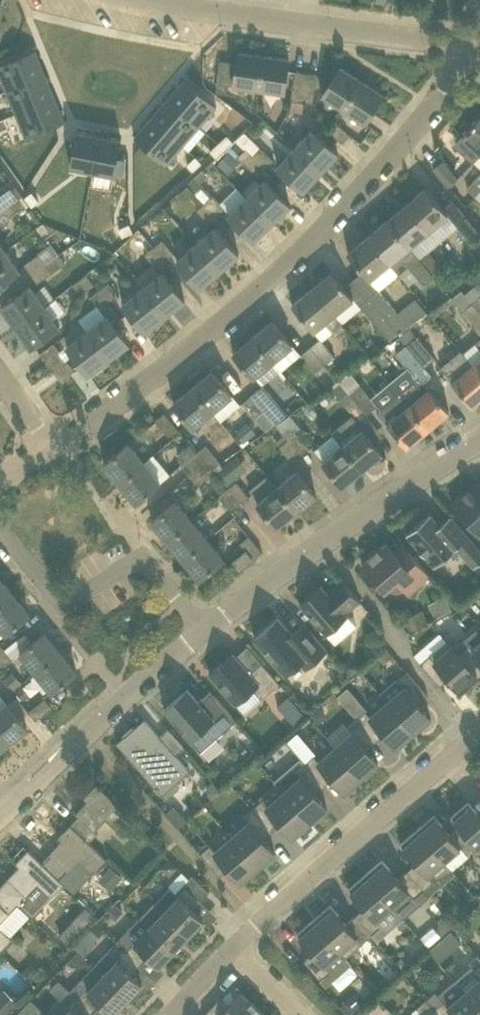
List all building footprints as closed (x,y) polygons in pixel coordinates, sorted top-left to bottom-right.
[(7,90),(46,74),(35,50),(0,64),(0,73),(7,90)] [(220,60),(217,81),(260,88),(264,55),(239,51),(238,63),(220,60)] [(285,92),(290,58),(264,55),(260,88),(285,92)] [(362,80),(341,66),(323,95),(344,108),(362,80)] [(303,101),(307,72),(296,71),(291,99),(303,101)] [(314,102),(318,74),(307,72),(303,101),(314,102)] [(55,97),(46,74),(7,90),(17,113),(55,97)] [(185,78),(168,98),(200,125),(217,105),(185,78)] [(344,108),(365,122),(384,93),(362,80),(344,108)] [(65,121),(55,97),(17,113),(27,137),(65,121)] [(184,144),(200,125),(168,98),(152,117),(184,144)] [(463,134),(472,143),(463,153),(472,161),(479,153),(479,115),(463,134)] [(184,144),(152,117),(135,137),(167,164),(184,144)] [(349,133),(335,120),(327,128),(341,141),(349,133)] [(322,171),(339,152),(312,128),(295,147),(322,171)] [(71,165),(93,170),(100,134),(78,129),(71,165)] [(100,134),(93,170),(115,174),(122,138),(100,134)] [(219,142),(225,148),(234,140),(228,134),(219,142)] [(266,166),(254,154),(236,138),(228,146),(258,175),(266,166)] [(225,148),(219,142),(211,150),(217,156),(225,148)] [(254,154),(266,166),(273,159),(261,146),(254,154)] [(277,166),(304,190),(322,171),(295,147),(277,166)] [(238,161),(228,151),(217,163),(227,173),(238,161)] [(188,163),(194,169),(202,161),(196,155),(188,163)] [(443,160),(434,168),(449,185),(458,177),(443,160)] [(195,176),(201,182),(208,175),(202,169),(195,176)] [(479,190),(479,173),(467,187),(476,195),(479,190)] [(201,182),(195,176),(188,183),(189,184),(197,192),(196,193),(217,215),(225,208),(221,204),(220,202),(221,201),(213,194),(212,195),(201,182)] [(272,222),(291,204),(266,178),(247,196),(272,222)] [(19,196),(13,187),(0,196),(0,209),(19,196)] [(429,231),(449,213),(427,187),(407,203),(429,231)] [(30,190),(25,197),(35,204),(40,197),(30,190)] [(200,206),(197,209),(209,222),(217,215),(196,193),(192,197),(200,206)] [(25,204),(19,196),(0,209),(0,222),(25,204)] [(247,196),(229,214),(254,240),(272,222),(247,196)] [(443,268),(429,250),(439,242),(429,231),(407,203),(387,219),(433,275),(443,268)] [(467,217),(466,216),(458,223),(457,223),(457,224),(458,225),(473,243),(479,237),(479,232),(467,217)] [(399,272),(409,263),(424,282),(433,275),(387,219),(368,236),(399,272)] [(121,225),(121,234),(133,233),(133,225),(121,225)] [(220,270),(239,253),(216,226),(197,243),(220,270)] [(379,289),(399,272),(368,236),(348,252),(379,289)] [(154,246),(165,259),(173,252),(162,239),(156,245),(154,246)] [(177,259),(201,286),(220,270),(197,243),(177,259)] [(165,259),(154,246),(146,252),(156,265),(165,259)] [(21,270),(6,249),(0,253),(0,284),(21,270)] [(25,264),(31,273),(59,253),(59,252),(45,261),(40,253),(25,264)] [(31,273),(38,282),(66,262),(59,253),(31,273)] [(362,306),(361,304),(332,270),(313,286),(342,323),(358,310),(362,306)] [(162,271),(160,273),(143,287),(165,315),(185,299),(162,271)] [(111,302),(120,295),(109,281),(100,289),(111,302)] [(31,284),(1,305),(16,326),(46,305),(31,284)] [(463,293),(479,313),(479,289),(476,284),(463,293)] [(293,303),(315,330),(325,321),(337,335),(346,327),(342,323),(313,286),(293,303)] [(123,303),(145,331),(165,315),(143,287),(123,303)] [(102,309),(111,302),(100,289),(92,296),(102,309)] [(400,334),(410,327),(410,326),(428,313),(427,312),(416,298),(405,306),(398,311),(394,307),(379,289),(370,297),(399,332),(400,333),(400,334)] [(448,304),(453,300),(479,332),(479,313),(463,293),(461,290),(453,296),(452,295),(445,300),(448,304)] [(399,332),(370,297),(361,304),(362,306),(358,310),(362,314),(366,310),(390,340),(399,332)] [(16,326),(31,347),(60,326),(46,305),(16,326)] [(108,314),(106,315),(87,329),(109,358),(130,343),(108,314)] [(293,344),(273,320),(253,336),(274,360),(293,344)] [(67,344),(89,373),(109,358),(87,329),(67,344)] [(425,365),(435,357),(416,335),(406,343),(425,365)] [(253,336),(234,352),(254,376),(274,360),(253,336)] [(312,345),(326,363),(335,356),(320,338),(312,345)] [(463,352),(479,371),(479,338),(463,352)] [(40,352),(51,366),(65,356),(55,342),(40,352)] [(415,374),(425,365),(406,343),(403,347),(397,352),(415,374)] [(303,353),(318,370),(326,363),(312,345),(303,353)] [(443,368),(454,381),(472,404),(479,397),(479,371),(463,352),(443,368)] [(76,370),(65,356),(51,366),(61,380),(76,370)] [(232,393),(213,370),(193,386),(213,410),(232,393)] [(428,427),(449,410),(430,389),(419,376),(398,394),(408,407),(410,406),(428,427)] [(332,389),(358,421),(367,413),(349,391),(341,382),(332,389)] [(367,413),(378,404),(359,383),(349,391),(367,413)] [(193,386),(174,402),(194,426),(213,410),(193,386)] [(273,403),(260,388),(252,395),(265,410),(266,409),(276,421),(280,417),(270,405),(273,403)] [(389,423),(407,445),(428,427),(410,406),(408,407),(398,394),(390,401),(387,403),(379,410),(389,423)] [(265,410),(252,395),(243,402),(256,417),(263,411),(265,410)] [(306,412),(312,419),(319,413),(313,406),(306,412)] [(165,412),(156,419),(169,435),(178,428),(165,412)] [(288,438),(301,455),(310,447),(297,431),(302,427),(291,413),(276,423),(284,433),(288,438)] [(363,469),(382,453),(363,429),(343,445),(363,469)] [(284,433),(275,441),(279,446),(288,438),(284,433)] [(288,438),(279,446),(292,462),(301,455),(288,438)] [(121,482),(144,461),(128,442),(104,462),(121,482)] [(183,464),(197,452),(190,443),(179,452),(179,459),(183,464)] [(211,469),(221,461),(214,452),(207,444),(197,452),(204,460),(211,469)] [(323,460),(331,469),(343,485),(363,469),(343,445),(323,460)] [(204,460),(197,452),(183,464),(182,465),(189,473),(204,460)] [(211,469),(204,460),(189,473),(196,482),(211,469)] [(137,501),(160,480),(144,461),(121,482),(137,501)] [(239,475),(227,461),(216,470),(229,488),(239,475)] [(297,510),(316,494),(296,470),(277,486),(297,510)] [(257,502),(277,526),(297,510),(277,486),(267,474),(249,489),(259,500),(257,502)] [(229,488),(242,504),(250,497),(237,481),(229,488)] [(475,482),(453,502),(479,532),(479,488),(475,482)] [(233,511),(242,504),(229,488),(220,495),(233,511)] [(177,500),(152,520),(168,539),(192,519),(177,500)] [(451,515),(441,524),(430,512),(408,532),(417,544),(425,553),(436,565),(457,546),(475,566),(477,564),(479,568),(479,549),(451,515)] [(208,538),(192,519),(168,539),(184,558),(208,538)] [(236,557),(247,548),(254,558),(263,551),(249,534),(230,550),(236,557)] [(200,577),(224,558),(208,538),(184,558),(200,577)] [(430,574),(410,550),(401,558),(387,541),(362,562),(385,588),(397,578),(409,592),(430,574)] [(240,569),(254,558),(247,548),(236,557),(232,560),(233,561),(240,569)] [(14,593),(0,577),(0,605),(14,593)] [(360,600),(343,580),(328,592),(322,584),(301,603),(327,633),(348,615),(346,612),(360,600)] [(6,633),(30,613),(14,593),(0,605),(0,626),(6,633)] [(467,600),(463,595),(458,595),(454,599),(460,606),(467,600)] [(423,610),(404,618),(409,630),(429,623),(423,610)] [(305,669),(328,649),(310,629),(304,622),(293,633),(279,617),(255,638),(286,674),(299,662),(305,669)] [(45,631),(21,651),(37,671),(61,651),(45,631)] [(421,662),(440,684),(449,677),(460,690),(463,687),(466,690),(477,680),(475,677),(478,674),(476,672),(459,653),(447,639),(421,662)] [(474,651),(469,645),(459,653),(476,672),(479,668),(479,646),(474,651)] [(0,653),(0,667),(11,658),(12,657),(5,648),(0,653)] [(384,663),(393,655),(387,648),(378,656),(384,663)] [(37,671),(52,690),(77,670),(61,651),(37,671)] [(234,652),(210,673),(236,703),(253,688),(262,698),(280,682),(263,661),(251,672),(234,652)] [(361,667),(357,661),(350,660),(343,665),(352,675),(361,667)] [(22,682),(13,670),(3,678),(13,689),(22,682)] [(428,696),(407,671),(381,693),(388,701),(413,730),(416,728),(418,730),(430,721),(428,718),(431,715),(416,699),(425,692),(428,696)] [(30,694),(23,685),(16,691),(24,699),(30,694)] [(201,750),(237,718),(215,694),(207,701),(203,696),(199,700),(188,687),(165,708),(201,750)] [(344,702),(354,693),(348,687),(338,695),(344,702)] [(277,705),(294,724),(305,714),(288,695),(277,705)] [(45,697),(29,711),(36,719),(52,706),(45,697)] [(382,729),(396,745),(413,730),(388,701),(371,716),(366,710),(357,718),(373,736),(382,729)] [(28,727),(6,702),(0,707),(0,733),(8,743),(28,727)] [(323,719),(324,710),(320,705),(310,713),(318,723),(323,719)] [(178,781),(190,770),(176,754),(184,746),(169,728),(160,735),(145,718),(118,742),(162,794),(165,792),(168,794),(171,794),(180,787),(180,784),(178,781)] [(362,775),(379,761),(364,744),(373,736),(357,718),(348,726),(343,720),(327,735),(336,746),(362,775)] [(306,762),(314,755),(316,753),(298,731),(288,740),(306,762)] [(330,774),(344,790),(347,788),(349,790),(360,779),(359,778),(362,775),(336,746),(320,761),(314,755),(305,763),(321,781),(330,774)] [(324,808),(327,805),(313,789),(321,781),(305,763),(296,770),(292,766),(276,781),(310,820),(312,818),(314,820),(326,810),(324,808)] [(222,790),(214,780),(208,785),(207,793),(212,799),(222,790)] [(278,819),(292,835),(310,820),(276,781),(259,796),(262,800),(253,808),(270,826),(278,819)] [(125,835),(138,822),(97,784),(84,797),(88,800),(76,812),(79,815),(71,824),(90,842),(99,833),(96,830),(107,818),(125,835)] [(477,811),(469,800),(451,816),(460,825),(476,844),(479,847),(479,846),(479,814),(477,811)] [(272,853),(275,850),(261,834),(270,826),(253,808),(244,815),(249,822),(233,836),(258,865),(259,868),(274,855),(272,853)] [(183,813),(176,819),(180,824),(187,818),(183,813)] [(476,844),(460,825),(451,833),(443,824),(434,814),(417,829),(445,860),(461,846),(467,852),(476,844)] [(107,858),(90,842),(71,824),(58,837),(62,841),(42,861),(65,883),(73,891),(93,870),(107,858)] [(445,860),(417,829),(400,843),(409,853),(417,862),(408,870),(424,889),(434,881),(428,875),(445,860)] [(210,845),(201,853),(221,875),(218,871),(226,864),(240,880),(258,865),(233,836),(216,851),(210,845)] [(49,893),(52,896),(65,883),(42,861),(29,848),(16,862),(20,865),(8,877),(0,886),(0,887),(18,903),(29,914),(49,893)] [(179,866),(169,858),(161,866),(170,875),(179,866)] [(429,895),(424,889),(408,870),(399,878),(391,869),(383,858),(366,873),(393,905),(403,917),(429,895)] [(111,866),(99,879),(110,889),(122,876),(111,866)] [(365,907),(356,915),(372,934),(382,926),(376,919),(393,905),(366,873),(348,888),(357,898),(365,907)] [(210,891),(193,874),(190,877),(184,883),(201,900),(210,891)] [(201,900),(184,883),(176,892),(170,886),(157,900),(190,932),(204,918),(194,908),(201,900)] [(18,903),(0,887),(0,922),(18,903)] [(140,917),(174,949),(190,932),(157,900),(140,917)] [(123,911),(115,903),(107,911),(115,919),(123,911)] [(314,918),(341,950),(347,956),(372,934),(356,915),(347,923),(339,914),(331,903),(314,918)] [(125,932),(132,938),(124,947),(141,963),(148,955),(159,965),(174,949),(140,917),(125,932)] [(473,927),(465,917),(455,925),(463,935),(473,927)] [(330,971),(324,964),(341,950),(314,918),(297,933),(305,943),(313,952),(304,960),(321,979),(330,971)] [(59,934),(71,945),(85,931),(73,919),(59,934)] [(96,923),(87,932),(95,940),(104,930),(96,923)] [(13,937),(0,926),(0,951),(13,937)] [(448,952),(438,940),(430,948),(439,959),(448,952)] [(124,947),(121,949),(115,943),(93,964),(128,998),(143,982),(132,972),(141,963),(124,947)] [(68,961),(73,966),(83,966),(88,961),(78,951),(68,961)] [(436,958),(429,951),(419,960),(426,967),(436,958)] [(478,953),(469,961),(479,974),(479,955),(478,953)] [(409,964),(403,956),(397,961),(404,969),(409,964)] [(31,980),(40,971),(30,962),(22,971),(31,980)] [(113,1014),(128,998),(93,964),(70,989),(77,996),(94,1012),(102,1004),(113,1014)] [(465,990),(479,1008),(479,977),(465,990)] [(439,994),(436,991),(426,999),(441,1014),(479,1014),(479,1008),(465,990),(455,980),(439,994)] [(351,1013),(366,1000),(357,989),(342,1002),(351,1013)] [(19,1001),(6,990),(1,996),(0,996),(0,1014),(6,1014),(19,1001)] [(258,1007),(242,991),(228,1006),(220,998),(204,1014),(250,1014),(258,1007)] [(94,1012),(77,996),(69,1004),(72,1007),(64,1014),(91,1014),(94,1012)] [(426,999),(417,1006),(425,1014),(441,1014),(426,999)] [(368,1014),(361,1006),(352,1013),(350,1014),(367,1014),(368,1014)] [(258,1007),(250,1014),(267,1014),(258,1007)]
